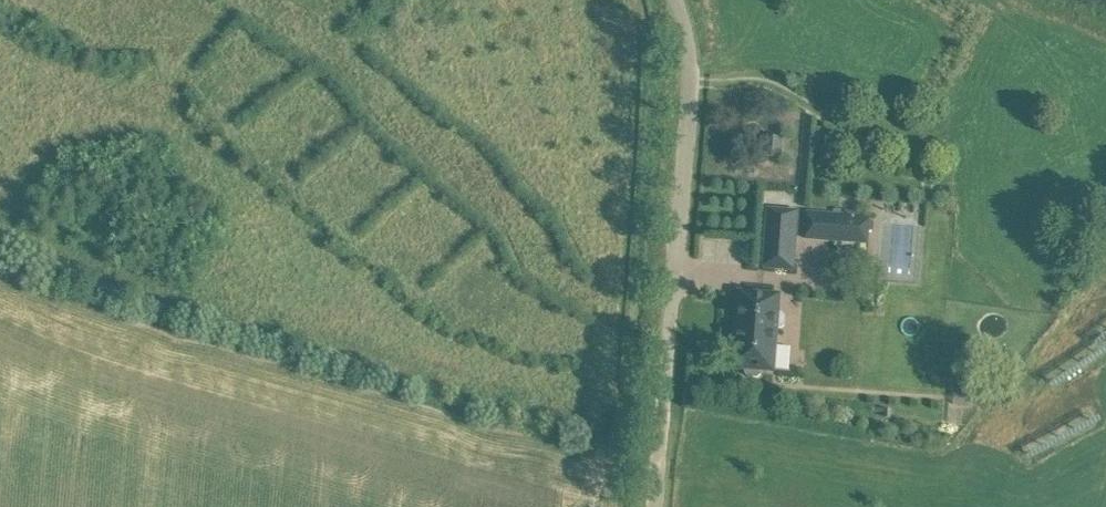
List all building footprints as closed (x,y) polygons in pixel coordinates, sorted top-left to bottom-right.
[(764,266),(793,269),(798,210),(768,208),(764,266)] [(807,211),(805,238),(868,243),(870,216),(807,211)] [(780,294),(763,293),(739,291),(737,308),(744,308),(744,318),(737,317),(735,345),(741,345),(740,368),(746,368),(746,373),(749,377),(758,377),(761,374),(762,369),(774,370),(774,365),(768,365),(770,347),(776,348),(777,327),(782,328),(785,325),(786,316),(783,312),(778,312),(780,294)]
